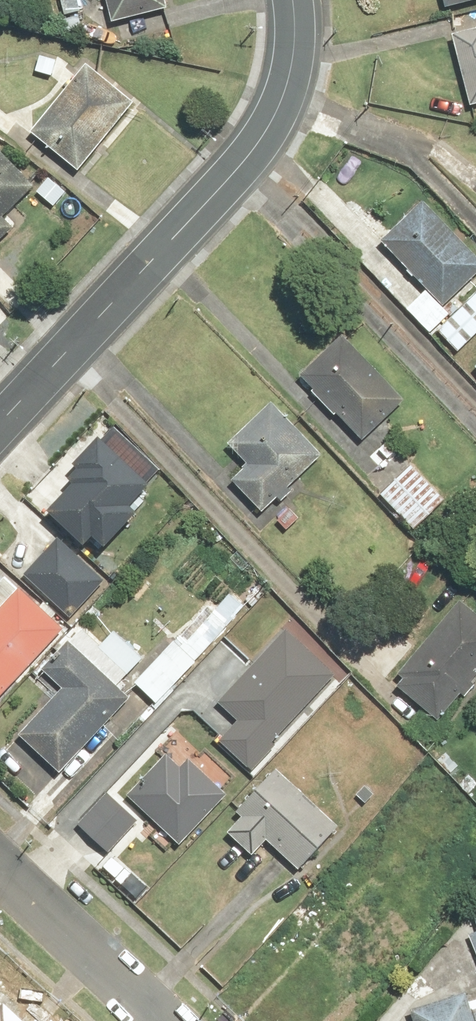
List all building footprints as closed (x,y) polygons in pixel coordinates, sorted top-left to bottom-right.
[(118,17),(170,0),(113,0),(118,17)] [(454,36),(472,106),(475,105),(475,31),(454,36)] [(87,168),(141,103),(95,64),(41,130),(87,168)] [(17,225),(7,216),(41,181),(0,141),(0,243),(17,225)] [(385,242),(415,275),(401,289),(429,320),(475,277),(475,247),(431,199),(385,242)] [(439,326),(461,351),(475,338),(475,293),(439,326)] [(347,332),(303,373),(365,439),(409,398),(347,332)] [(326,451),(276,403),(236,445),(253,461),(238,476),(271,508),(326,451)] [(103,533),(113,543),(150,506),(139,495),(159,476),(111,427),(81,457),(91,467),(56,501),(95,541),(103,533)] [(416,459),(382,489),(417,528),(451,497),(416,459)] [(65,537),(31,571),(75,615),(109,582),(65,537)] [(72,629),(25,582),(0,608),(0,701),(72,629)] [(185,626),(137,675),(164,701),(253,609),(233,589),(191,632),(185,626)] [(475,678),(475,602),(470,597),(398,683),(441,719),(475,678)] [(237,712),(218,732),(254,765),(343,668),(289,619),(219,696),(237,712)] [(122,683),(146,656),(112,627),(102,638),(86,624),(49,666),(67,682),(24,731),(69,770),(136,694),(122,683)] [(236,791),(176,738),(130,789),(189,843),(236,791)] [(279,763),(226,823),(259,853),(273,837),(308,869),(348,824),(279,763)] [(141,815),(110,789),(80,825),(111,851),(141,815)] [(412,1003),(417,1020),(475,1020),(475,993),(474,985),(412,1003)] [(0,1006),(0,1020),(17,1020),(0,1006)]
